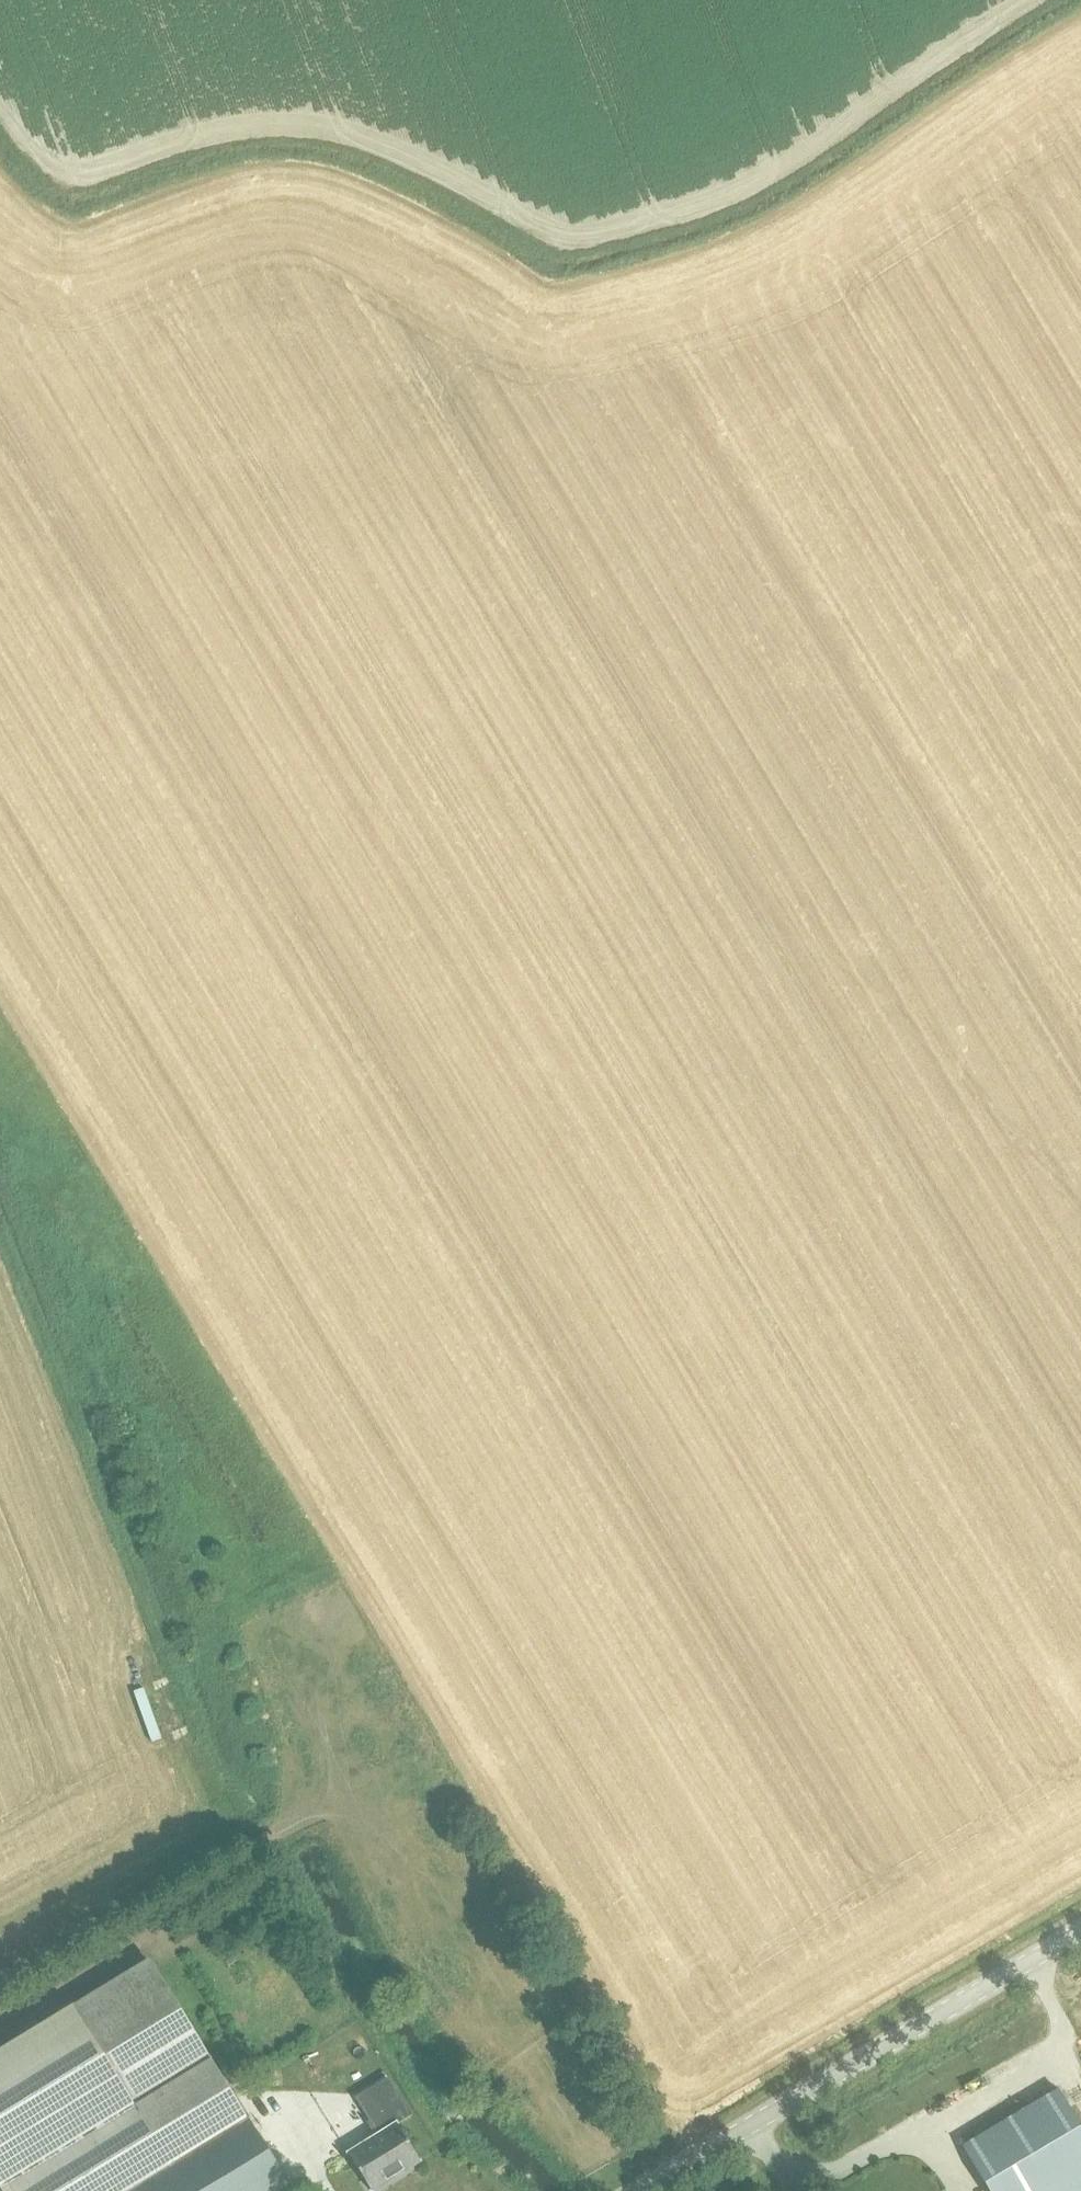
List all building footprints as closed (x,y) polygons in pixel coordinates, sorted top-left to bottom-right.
[(127,2190),(286,2190),(290,2188),(249,2120),(248,2121),(152,1962),(74,2009),(169,2165),(127,2190)] [(0,2056),(0,2181),(6,2190),(127,2190),(169,2165),(74,2009),(52,2024),(0,2056)] [(349,2154),(372,2190),(374,2190),(421,2162),(398,2124),(411,2116),(389,2079),(358,2098),(381,2134),(349,2154)] [(990,2190),(1080,2190),(1080,2125),(1060,2089),(964,2146),(990,2190)]
